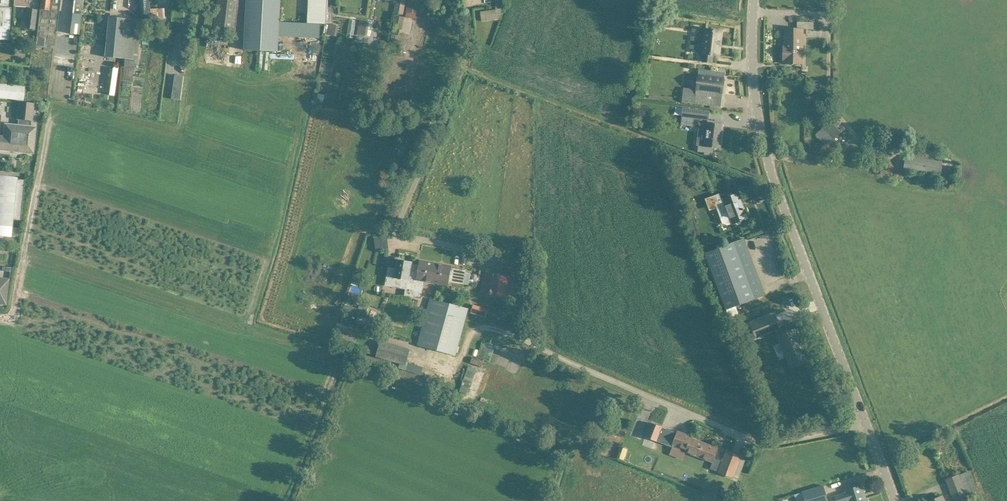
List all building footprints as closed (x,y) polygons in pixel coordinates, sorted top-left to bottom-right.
[(36,47),(54,49),(56,32),(60,0),(42,0),(36,47)] [(70,34),(79,35),(83,0),(73,0),(70,34)] [(140,21),(149,20),(150,10),(151,10),(151,0),(138,0),(140,21)] [(216,16),(205,15),(204,30),(236,33),(240,0),(217,0),(216,16)] [(244,50),(279,52),(280,36),(320,38),(321,24),(307,23),(280,22),(281,0),(246,0),(244,50)] [(307,23),(321,24),(327,24),(328,9),(328,0),(309,0),(307,23)] [(395,14),(403,15),(405,0),(397,0),(395,14)] [(423,19),(428,2),(419,0),(416,0),(411,16),(423,19)] [(496,7),(496,10),(481,11),(482,21),(499,19),(503,6),(504,6),(503,0),(495,0),(496,7)] [(9,40),(11,8),(0,7),(0,40),(9,40)] [(165,8),(151,10),(150,10),(149,20),(166,19),(165,8)] [(27,9),(24,29),(35,30),(37,11),(27,9)] [(106,57),(123,59),(127,19),(110,17),(106,57)] [(123,59),(125,59),(125,67),(137,68),(142,21),(137,21),(137,20),(127,19),(123,59)] [(374,35),(376,22),(366,21),(364,34),(374,35)] [(803,30),(814,30),(814,22),(797,22),(797,29),(785,29),(785,40),(787,40),(787,46),(783,46),(783,62),(784,62),(784,64),(803,64),(803,30)] [(727,23),(726,31),(738,31),(738,24),(727,23)] [(713,55),(719,56),(721,32),(706,30),(701,30),(698,53),(703,54),(704,54),(703,62),(712,63),(713,55)] [(696,92),(684,90),(682,102),(721,107),(725,74),(716,73),(717,72),(699,69),(696,92)] [(184,77),(175,75),(172,99),(181,100),(184,77)] [(0,84),(0,99),(23,101),(24,87),(0,84)] [(124,96),(124,88),(106,87),(106,96),(124,96)] [(315,101),(323,103),(325,95),(317,93),(315,101)] [(34,103),(18,101),(16,119),(18,120),(17,125),(0,123),(1,115),(0,115),(0,150),(34,153),(36,127),(30,126),(30,121),(32,121),(34,103)] [(689,118),(709,121),(710,111),(690,108),(689,118)] [(827,146),(844,129),(834,118),(816,135),(827,146)] [(698,129),(696,145),(705,147),(710,147),(720,148),(723,125),(713,124),(705,123),(704,130),(698,129)] [(906,156),(903,171),(940,176),(942,162),(906,156)] [(10,237),(11,228),(12,220),(20,220),(24,180),(16,179),(0,177),(0,236),(10,237)] [(728,197),(723,199),(728,212),(723,213),(720,218),(723,224),(728,226),(732,224),(738,222),(747,219),(744,210),(738,194),(728,197)] [(395,236),(382,237),(383,251),(395,250),(395,236)] [(705,253),(700,255),(703,264),(708,262),(727,311),(755,299),(765,296),(744,239),(705,253)] [(389,269),(386,285),(417,291),(416,298),(421,298),(424,287),(424,281),(425,281),(428,262),(420,261),(419,265),(412,264),(412,263),(397,260),(396,269),(396,270),(389,269)] [(428,262),(425,281),(449,286),(449,282),(464,285),(466,271),(452,268),(452,266),(428,262)] [(485,272),(481,293),(497,296),(507,298),(510,276),(500,275),(485,272)] [(0,278),(0,304),(6,305),(9,279),(0,278)] [(456,356),(466,318),(468,309),(431,298),(427,313),(417,345),(446,353),(456,356)] [(345,304),(343,309),(354,312),(366,316),(368,311),(345,304)] [(761,319),(750,324),(756,338),(774,331),(776,330),(780,328),(781,328),(778,321),(777,321),(775,315),(762,320),(761,319)] [(780,328),(776,330),(779,335),(777,336),(779,341),(780,341),(790,364),(798,361),(799,365),(808,361),(805,352),(806,351),(798,331),(788,334),(787,332),(782,334),(780,328)] [(348,333),(345,339),(362,346),(364,339),(348,333)] [(377,354),(376,357),(406,366),(407,362),(411,349),(381,341),(377,354)] [(468,392),(477,395),(484,369),(475,366),(468,392)] [(651,423),(645,437),(657,441),(662,427),(651,423)] [(677,433),(673,444),(687,450),(686,452),(699,457),(699,458),(713,463),(721,466),(722,461),(715,458),(716,455),(718,449),(704,444),(705,442),(677,432),(677,433)] [(721,466),(718,472),(733,478),(733,477),(738,479),(741,473),(736,471),(737,467),(741,458),(726,452),(722,461),(721,466)] [(946,480),(954,500),(963,500),(964,500),(968,499),(958,475),(955,476),(946,480)] [(802,493),(804,500),(820,500),(827,499),(824,486),(802,493)] [(839,495),(841,500),(866,500),(861,486),(845,491),(846,493),(839,495)]
